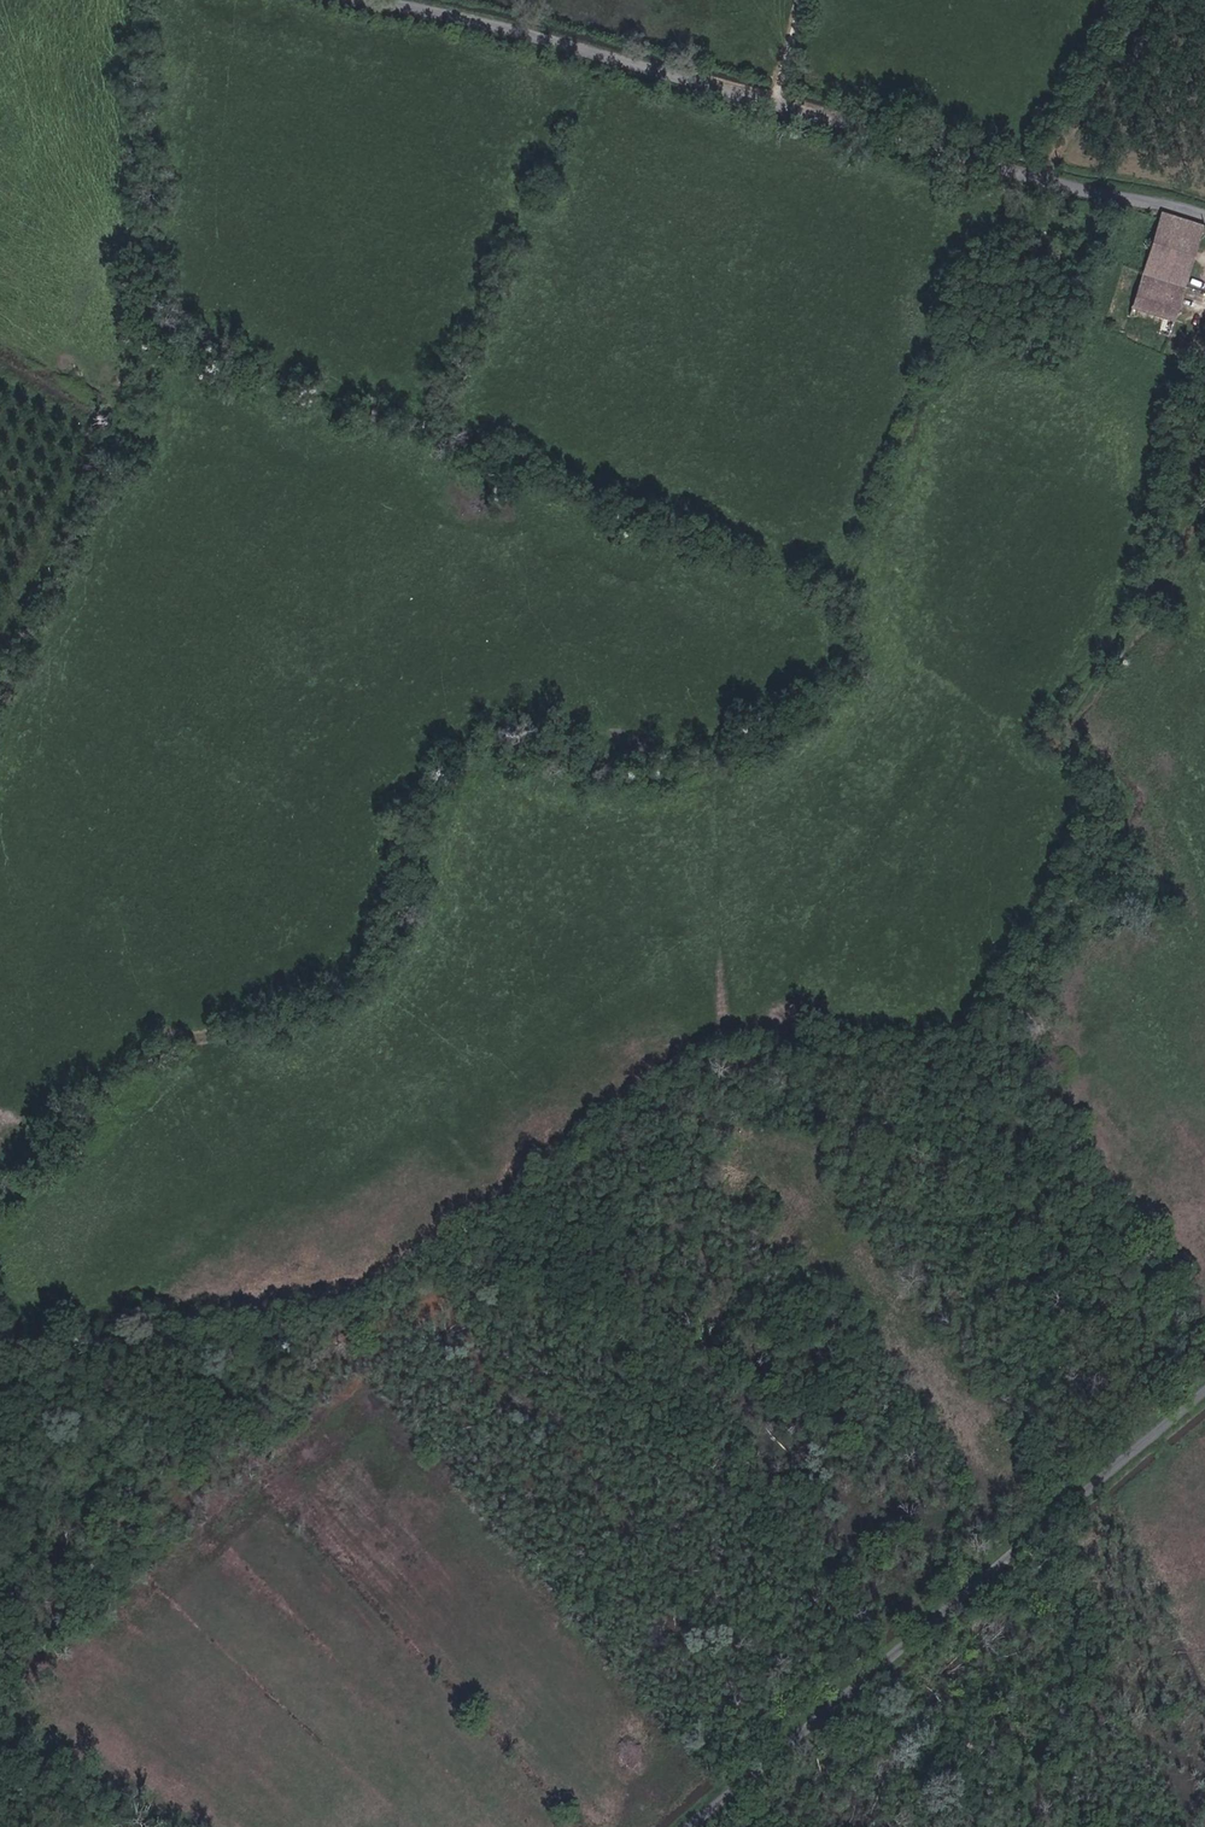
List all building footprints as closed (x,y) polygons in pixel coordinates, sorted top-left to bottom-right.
[(1204,233),(1163,220),(1127,330),(1170,347),(1183,304),(1162,296),(1165,287),(1186,295),(1204,233)] [(1183,304),(1186,295),(1165,287),(1162,296),(1183,304)]
